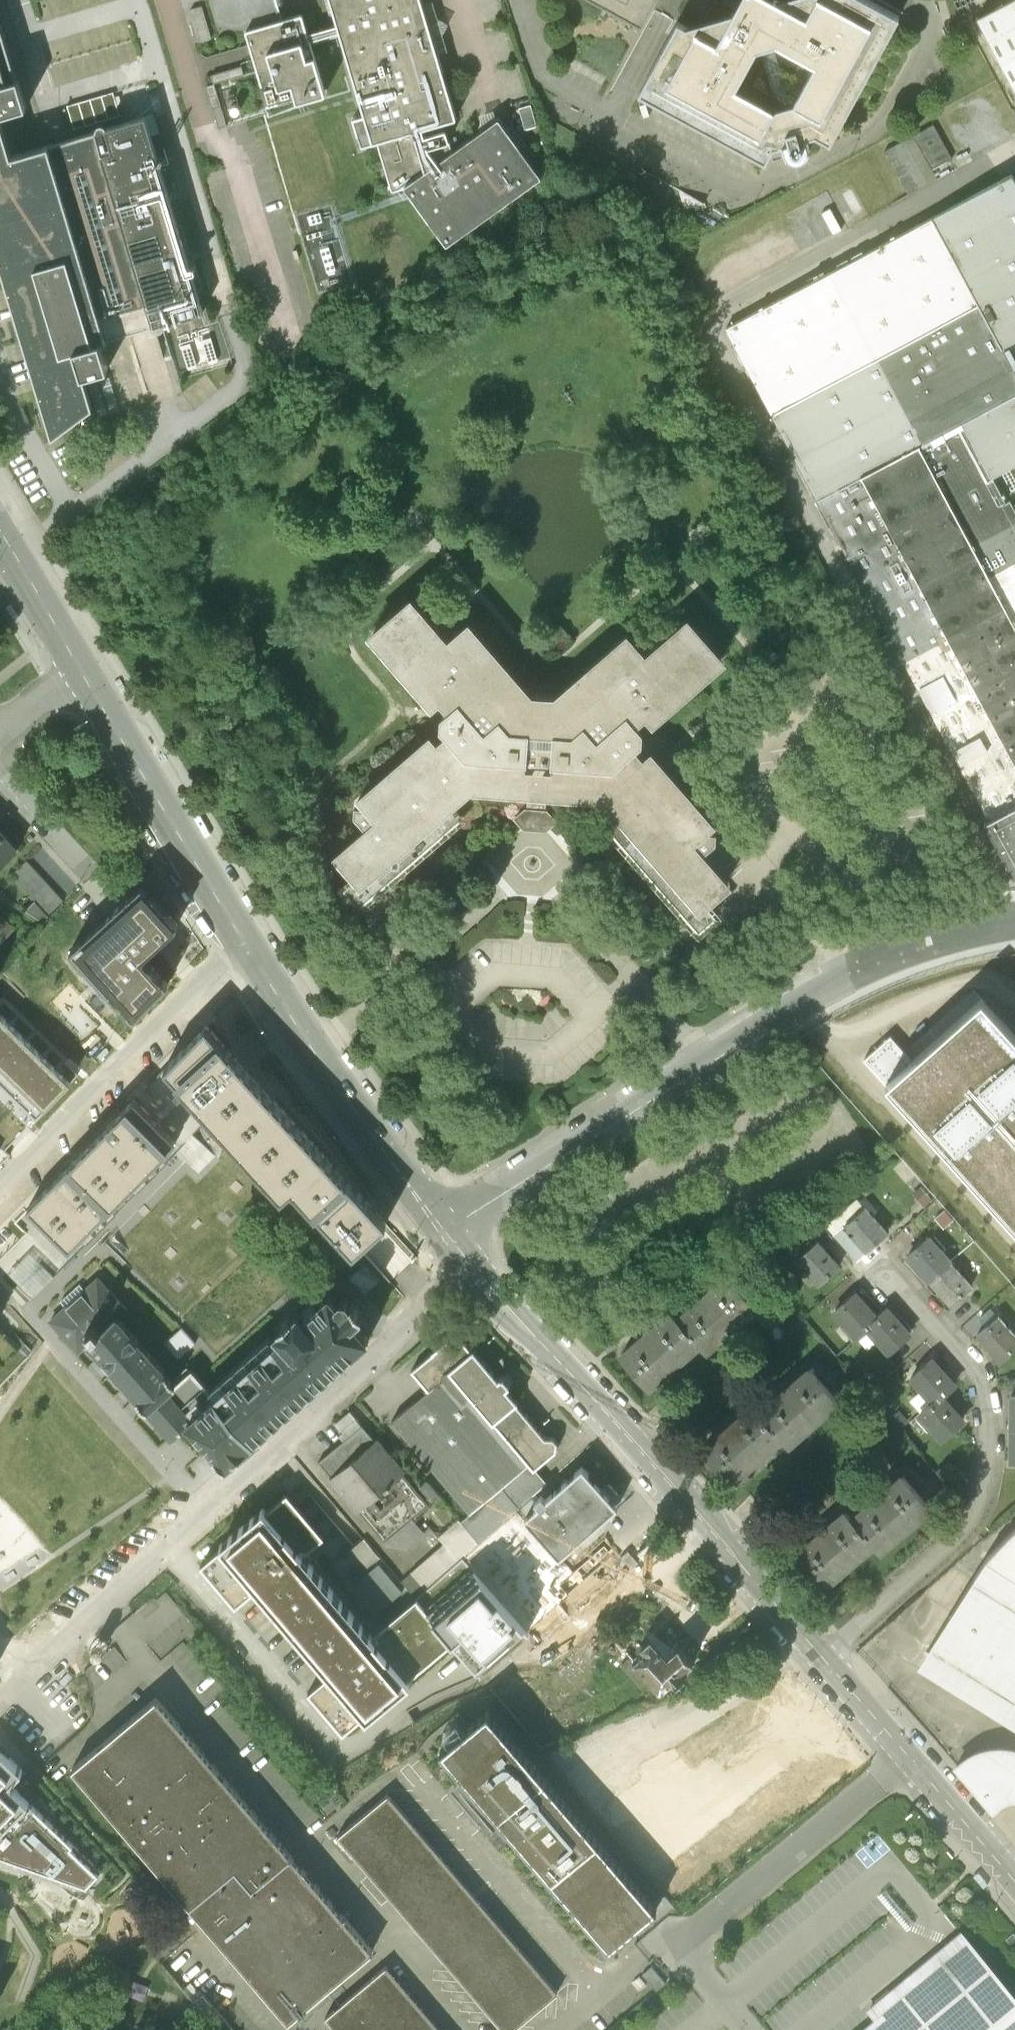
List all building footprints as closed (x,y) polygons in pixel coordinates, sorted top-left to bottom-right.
[(424,138),(422,130),(455,120),(456,119),(456,118),(437,52),(423,6),(421,0),(324,0),(338,48),(343,47),(363,117),(352,120),(360,148),(361,149),(362,149),(374,146),(374,144),(376,144),(391,193),(393,194),(404,190),(445,246),(448,247),(540,180),(541,177),(500,121),(498,121),(453,153),(447,132),(444,131),(424,138)] [(643,24),(656,0),(598,0),(643,24)] [(774,1),(772,0),(742,0),(733,16),(688,29),(678,23),(638,97),(764,162),(770,150),(782,147),(788,160),(794,163),(800,161),(806,157),(807,151),(804,142),(813,137),(828,144),(899,20),(862,0),(778,0),(774,1)] [(977,19),(1014,92),(1014,0),(977,19)] [(437,18),(433,4),(423,6),(437,52),(446,49),(442,35),(447,24),(437,18)] [(201,7),(190,10),(199,42),(210,39),(201,7)] [(301,16),(246,32),(246,34),(267,106),(269,107),(324,91),(302,17),(301,16)] [(26,108),(18,79),(17,80),(0,23),(0,116),(26,108)] [(214,84),(244,75),(242,67),(211,76),(214,84)] [(214,84),(206,87),(218,130),(226,127),(214,84)] [(113,93),(66,107),(73,131),(120,117),(113,93)] [(518,110),(525,130),(536,127),(530,106),(518,110)] [(52,439),(93,408),(83,376),(108,369),(100,343),(154,327),(155,330),(157,332),(160,332),(163,330),(165,328),(165,326),(165,324),(203,313),(151,136),(159,134),(153,115),(107,129),(105,126),(102,125),(100,125),(97,126),(96,128),(95,129),(95,131),(95,132),(59,143),(11,157),(0,119),(0,265),(52,439)] [(900,186),(952,164),(934,124),(883,146),(900,186)] [(904,660),(989,819),(1014,805),(1014,497),(1005,502),(992,477),(1014,465),(1014,369),(1007,357),(1002,347),(1014,340),(1014,181),(1012,175),(727,328),(888,633),(863,646),(878,674),(904,660)] [(852,186),(838,192),(850,215),(863,209),(852,186)] [(825,190),(793,211),(800,221),(832,200),(825,190)] [(811,243),(842,228),(831,205),(800,220),(811,243)] [(209,333),(179,341),(187,369),(217,360),(209,333)] [(1002,347),(1007,357),(1014,352),(1014,340),(1002,347)] [(109,378),(100,381),(111,415),(119,412),(109,378)] [(97,382),(88,384),(98,419),(107,416),(97,382)] [(479,524),(471,532),(479,540),(487,533),(479,524)] [(411,602),(373,636),(432,704),(439,699),(449,711),(444,715),(447,719),(447,729),(443,732),(447,737),(436,747),(430,740),(362,800),(369,807),(366,809),(365,807),(355,807),(354,816),(368,832),(338,858),(357,879),(344,890),(360,907),(461,818),(450,806),(471,788),(526,791),(535,792),(545,793),(606,797),(624,818),(612,828),(699,929),(717,914),(706,902),(727,883),(701,854),(716,840),(717,831),(707,830),(705,831),(703,829),(711,823),(652,755),(646,761),(635,749),(638,747),(640,745),(637,742),(637,731),(641,728),(637,723),(649,713),(654,719),(722,659),(688,621),(647,658),(628,637),(560,696),(554,689),(536,688),(529,694),(469,626),(448,644),(411,602)] [(525,806),(515,815),(524,826),(533,826),(543,827),(553,818),(544,807),(545,793),(535,792),(526,791),(525,806)] [(989,819),(984,821),(1014,876),(1014,875),(1014,805),(989,819)] [(0,834),(0,868),(16,852),(0,834)] [(63,902),(27,863),(11,877),(35,902),(47,916),(63,902)] [(141,887),(70,953),(133,1021),(167,986),(162,981),(142,959),(174,930),(177,926),(141,887)] [(47,916),(35,902),(25,911),(42,924),(49,917),(47,916)] [(14,928),(0,917),(0,946),(14,928)] [(864,1059),(1014,1228),(1014,1035),(974,990),(904,1052),(890,1036),(864,1059)] [(0,1025),(0,1057),(21,1035),(5,1020),(0,1025)] [(313,1210),(353,1255),(386,1224),(346,1180),(222,1045),(206,1027),(164,1070),(179,1086),(282,1198),(293,1188),(313,1210)] [(0,1057),(0,1083),(4,1086),(38,1051),(21,1035),(0,1057)] [(105,1050),(96,1058),(100,1062),(109,1054),(105,1050)] [(38,1051),(4,1086),(20,1102),(54,1067),(38,1051)] [(54,1067),(20,1102),(37,1118),(71,1083),(54,1067)] [(176,1142),(134,1100),(123,1111),(69,1166),(27,1209),(69,1250),(111,1208),(166,1152),(176,1142)] [(928,1186),(922,1192),(932,1204),(939,1198),(928,1186)] [(845,1226),(866,1252),(867,1253),(887,1235),(865,1209),(845,1226)] [(856,1261),(866,1252),(845,1226),(834,1236),(856,1261)] [(929,1282),(950,1263),(930,1239),(908,1258),(929,1282)] [(796,1261),(819,1286),(840,1268),(818,1243),(796,1261)] [(30,1254),(9,1275),(34,1299),(54,1278),(30,1254)] [(950,1263),(929,1282),(951,1306),(972,1288),(950,1263)] [(380,1283),(364,1264),(348,1278),(365,1297),(380,1283)] [(699,1304),(678,1322),(698,1344),(705,1351),(755,1307),(729,1277),(708,1296),(707,1295),(698,1303),(699,1304)] [(281,1338),(214,1397),(191,1371),(175,1385),(117,1320),(126,1310),(97,1279),(84,1291),(79,1286),(60,1303),(66,1308),(50,1323),(77,1354),(87,1345),(118,1380),(171,1439),(188,1424),(215,1454),(225,1466),(265,1431),(267,1433),(268,1432),(267,1429),(277,1420),(279,1422),(280,1421),(278,1419),(289,1409),(291,1412),(292,1410),(290,1408),(301,1399),(303,1401),(304,1400),(302,1397),(313,1388),(315,1390),(316,1389),(314,1387),(325,1377),(327,1379),(329,1377),(327,1375),(335,1368),(337,1370),(338,1369),(336,1367),(345,1359),(347,1361),(359,1351),(357,1348),(365,1341),(367,1343),(368,1342),(366,1340),(367,1339),(353,1324),(362,1315),(352,1303),(348,1306),(348,1304),(345,1301),(341,1300),(340,1300),(337,1303),(336,1305),(328,1296),(311,1311),(305,1305),(293,1316),(291,1314),(279,1325),(281,1326),(277,1330),(276,1332),(281,1338)] [(336,1288),(328,1296),(336,1305),(337,1303),(340,1300),(341,1300),(341,1294),(336,1288)] [(867,1330),(878,1320),(856,1295),(834,1314),(856,1339),(867,1330)] [(867,1330),(889,1354),(910,1335),(888,1311),(878,1320),(867,1330)] [(621,1359),(647,1389),(698,1344),(678,1322),(671,1315),(651,1333),(650,1332),(641,1340),(642,1341),(621,1359)] [(978,1337),(1001,1361),(1014,1349),(1014,1336),(1000,1319),(978,1337)] [(182,1329),(163,1346),(177,1361),(195,1344),(182,1329)] [(470,1515),(528,1465),(533,1470),(535,1469),(556,1452),(557,1443),(553,1439),(545,1438),(540,1432),(516,1404),(518,1403),(507,1390),(509,1389),(509,1385),(506,1382),(504,1379),(500,1379),(499,1380),(473,1350),(472,1351),(460,1337),(452,1336),(431,1354),(432,1355),(412,1372),(428,1391),(391,1422),(470,1515)] [(913,1378),(935,1404),(943,1397),(956,1385),(934,1360),(913,1378)] [(780,1438),(786,1445),(837,1400),(811,1371),(760,1415),(780,1438)] [(943,1440),(964,1421),(943,1397),(935,1404),(922,1416),(943,1440)] [(729,1482),(780,1438),(760,1415),(753,1408),(703,1452),(729,1482)] [(338,1438),(342,1443),(361,1426),(350,1413),(335,1425),(343,1434),(338,1438)] [(342,1443),(317,1464),(330,1479),(329,1480),(357,1512),(358,1511),(384,1542),(408,1521),(428,1504),(419,1494),(402,1474),(403,1473),(375,1441),(374,1442),(361,1426),(342,1443)] [(470,1515),(461,1522),(479,1544),(518,1509),(547,1484),(535,1469),(533,1470),(528,1465),(470,1515)] [(582,1469),(526,1518),(524,1520),(559,1558),(570,1548),(616,1507),(582,1469)] [(905,1478),(853,1522),(873,1544),(879,1552),(930,1508),(905,1478)] [(429,1485),(419,1494),(428,1504),(438,1496),(429,1485)] [(323,1538),(287,1494),(265,1513),(263,1510),(219,1547),(221,1549),(200,1568),(235,1609),(254,1588),(331,1679),(327,1682),(325,1679),(307,1695),(342,1736),(364,1718),(366,1721),(410,1684),(408,1681),(452,1644),(426,1613),(427,1612),(416,1599),(374,1634),(377,1638),(373,1641),(299,1553),(302,1550),(305,1553),(323,1538)] [(452,1643),(480,1674),(584,1583),(568,1565),(572,1561),(573,1552),(570,1548),(559,1558),(524,1520),(526,1518),(518,1509),(479,1544),(463,1558),(462,1558),(416,1599),(427,1612),(426,1613),(452,1644),(452,1643)] [(846,1514),(795,1557),(820,1588),(873,1544),(853,1522),(846,1514)] [(402,1583),(416,1599),(462,1558),(463,1558),(479,1544),(461,1522),(458,1520),(437,1538),(443,1546),(411,1575),(402,1583)] [(408,1521),(384,1542),(388,1547),(403,1550),(420,1535),(408,1521)] [(985,1563),(1014,1582),(1014,1530),(1011,1533),(985,1563)] [(916,1670),(1014,1732),(1014,1582),(985,1563),(974,1579),(916,1670)] [(645,1651),(633,1661),(661,1692),(668,1686),(672,1690),(690,1674),(686,1669),(694,1662),(679,1645),(667,1656),(651,1638),(641,1646),(645,1651)] [(68,1674),(59,1683),(63,1687),(72,1678),(68,1674)] [(629,1839),(654,1856),(767,1763),(775,1769),(784,1762),(801,1783),(807,1787),(807,1786),(831,1767),(807,1737),(823,1724),(829,1716),(796,1676),(759,1707),(753,1703),(672,1770),(642,1813),(645,1817),(629,1839)] [(320,1997),(372,1953),(156,1698),(72,1769),(288,2024),(320,1997)] [(449,1743),(440,1751),(508,1832),(609,1951),(657,1911),(488,1711),(463,1731),(449,1743)] [(463,1731),(456,1723),(442,1734),(449,1743),(463,1731)] [(0,1750),(0,1858),(85,1888),(101,1872),(9,1784),(22,1771),(0,1750)] [(957,1768),(993,1811),(1000,1805),(1007,1801),(1014,1800),(1014,1750),(1006,1750),(989,1751),(971,1757),(957,1768)] [(337,1837),(500,2029),(516,2029),(557,1995),(388,1795),(337,1837)] [(686,1832),(659,1858),(667,1865),(693,1839),(686,1832)] [(961,1934),(953,1940),(869,2011),(879,2023),(870,2029),(1014,2029),(1014,1997),(961,1934)] [(386,1969),(324,2020),(333,2029),(437,2029),(386,1969)]
